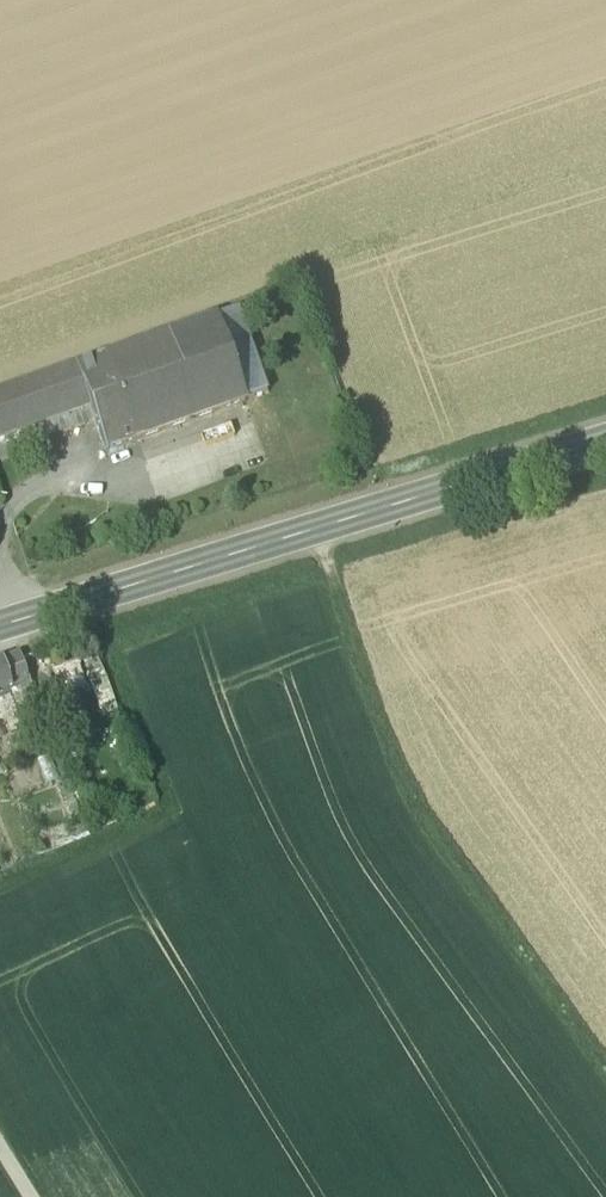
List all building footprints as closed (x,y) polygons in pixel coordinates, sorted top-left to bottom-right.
[(240,310),(217,318),(247,402),(270,394),(240,310)] [(217,318),(162,338),(192,422),(247,402),(217,318)] [(0,396),(0,443),(45,427),(50,440),(86,427),(81,414),(91,411),(106,453),(192,422),(162,338),(0,396)] [(0,663),(0,693),(9,689),(17,712),(20,711),(23,718),(28,716),(26,709),(38,704),(20,656),(0,663)]
